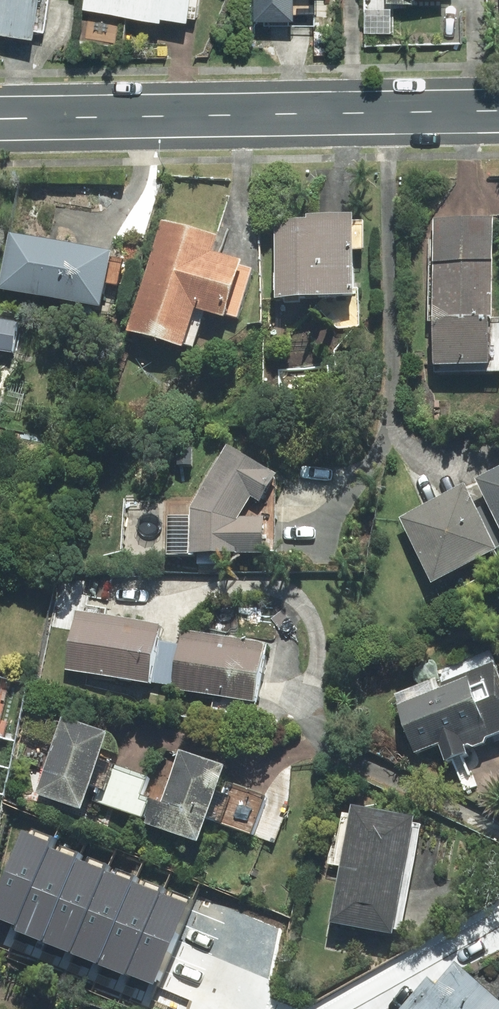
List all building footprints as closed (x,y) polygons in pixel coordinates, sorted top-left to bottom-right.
[(9,36),(48,42),(55,0),(0,0),(0,22),(11,24),(9,36)] [(90,6),(206,24),(209,0),(91,0),(90,6)] [(357,290),(354,290),(354,256),(363,256),(364,227),(355,227),(355,220),(274,219),(273,306),(316,306),(335,332),(357,332),(357,290)] [(493,220),(432,220),(430,374),(492,374),(493,220)] [(252,268),(223,259),(228,244),(171,226),(134,339),(191,358),(204,319),(232,329),(252,268)] [(10,240),(0,290),(0,295),(98,314),(109,260),(10,240)] [(0,322),(0,357),(12,359),(17,325),(0,322)] [(137,498),(134,556),(272,561),(274,504),(263,503),(275,484),(226,453),(196,501),(137,498)] [(397,522),(431,590),(498,556),(498,472),(397,522)] [(267,656),(78,615),(65,674),(254,714),(267,656)] [(413,756),(436,748),(453,794),(477,785),(465,753),(498,741),(498,679),(495,668),(394,706),(413,756)] [(108,740),(63,724),(34,804),(80,820),(85,805),(100,764),(108,740)] [(162,807),(150,803),(142,825),(140,830),(195,850),(205,824),(219,784),(222,775),(179,760),(162,807)] [(145,780),(100,764),(85,805),(142,825),(150,803),(138,799),(145,780)] [(268,802),(219,784),(205,824),(254,841),(268,802)] [(350,815),(348,822),(339,820),(330,870),(339,872),(328,927),(395,940),(417,827),(350,815)] [(93,891),(108,869),(70,844),(36,895),(70,917),(56,937),(76,951),(69,962),(104,985),(141,929),(137,927),(152,904),(126,887),(114,905),(93,891)] [(228,922),(184,905),(166,950),(210,967),(228,922)] [(452,967),(433,991),(425,984),(404,1008),(498,1008),(498,1006),(452,967)]
